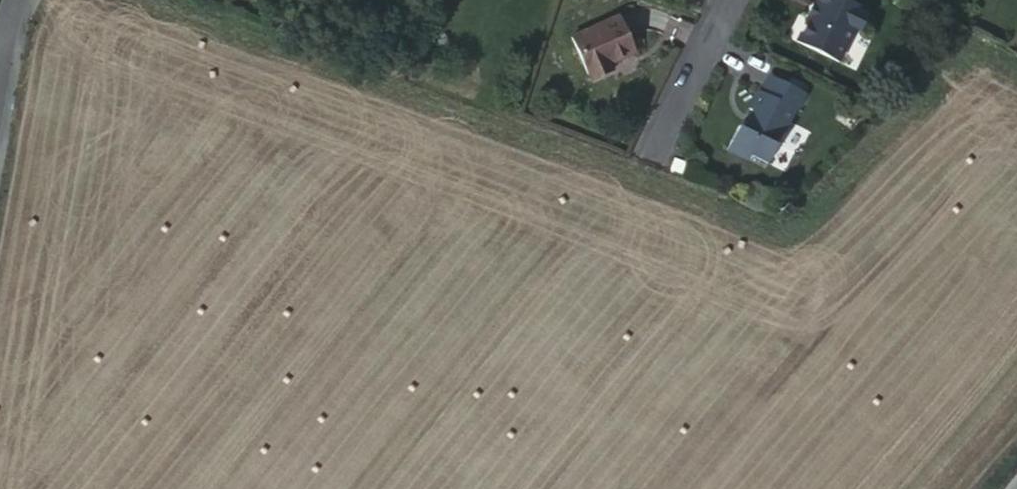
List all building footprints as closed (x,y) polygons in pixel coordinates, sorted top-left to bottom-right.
[(861,15),(866,6),(853,0),(818,0),(798,37),(838,59),(856,24),(861,15)] [(633,50),(617,14),(571,33),(590,76),(610,67),(607,62),(633,50)] [(868,18),(861,15),(856,24),(863,27),(868,18)] [(805,93),(769,75),(761,92),(759,91),(751,107),(753,108),(743,127),(739,125),(727,147),(748,159),(751,154),(768,163),(777,145),(775,143),(784,125),(786,126),(795,108),(797,110),(805,93)]
